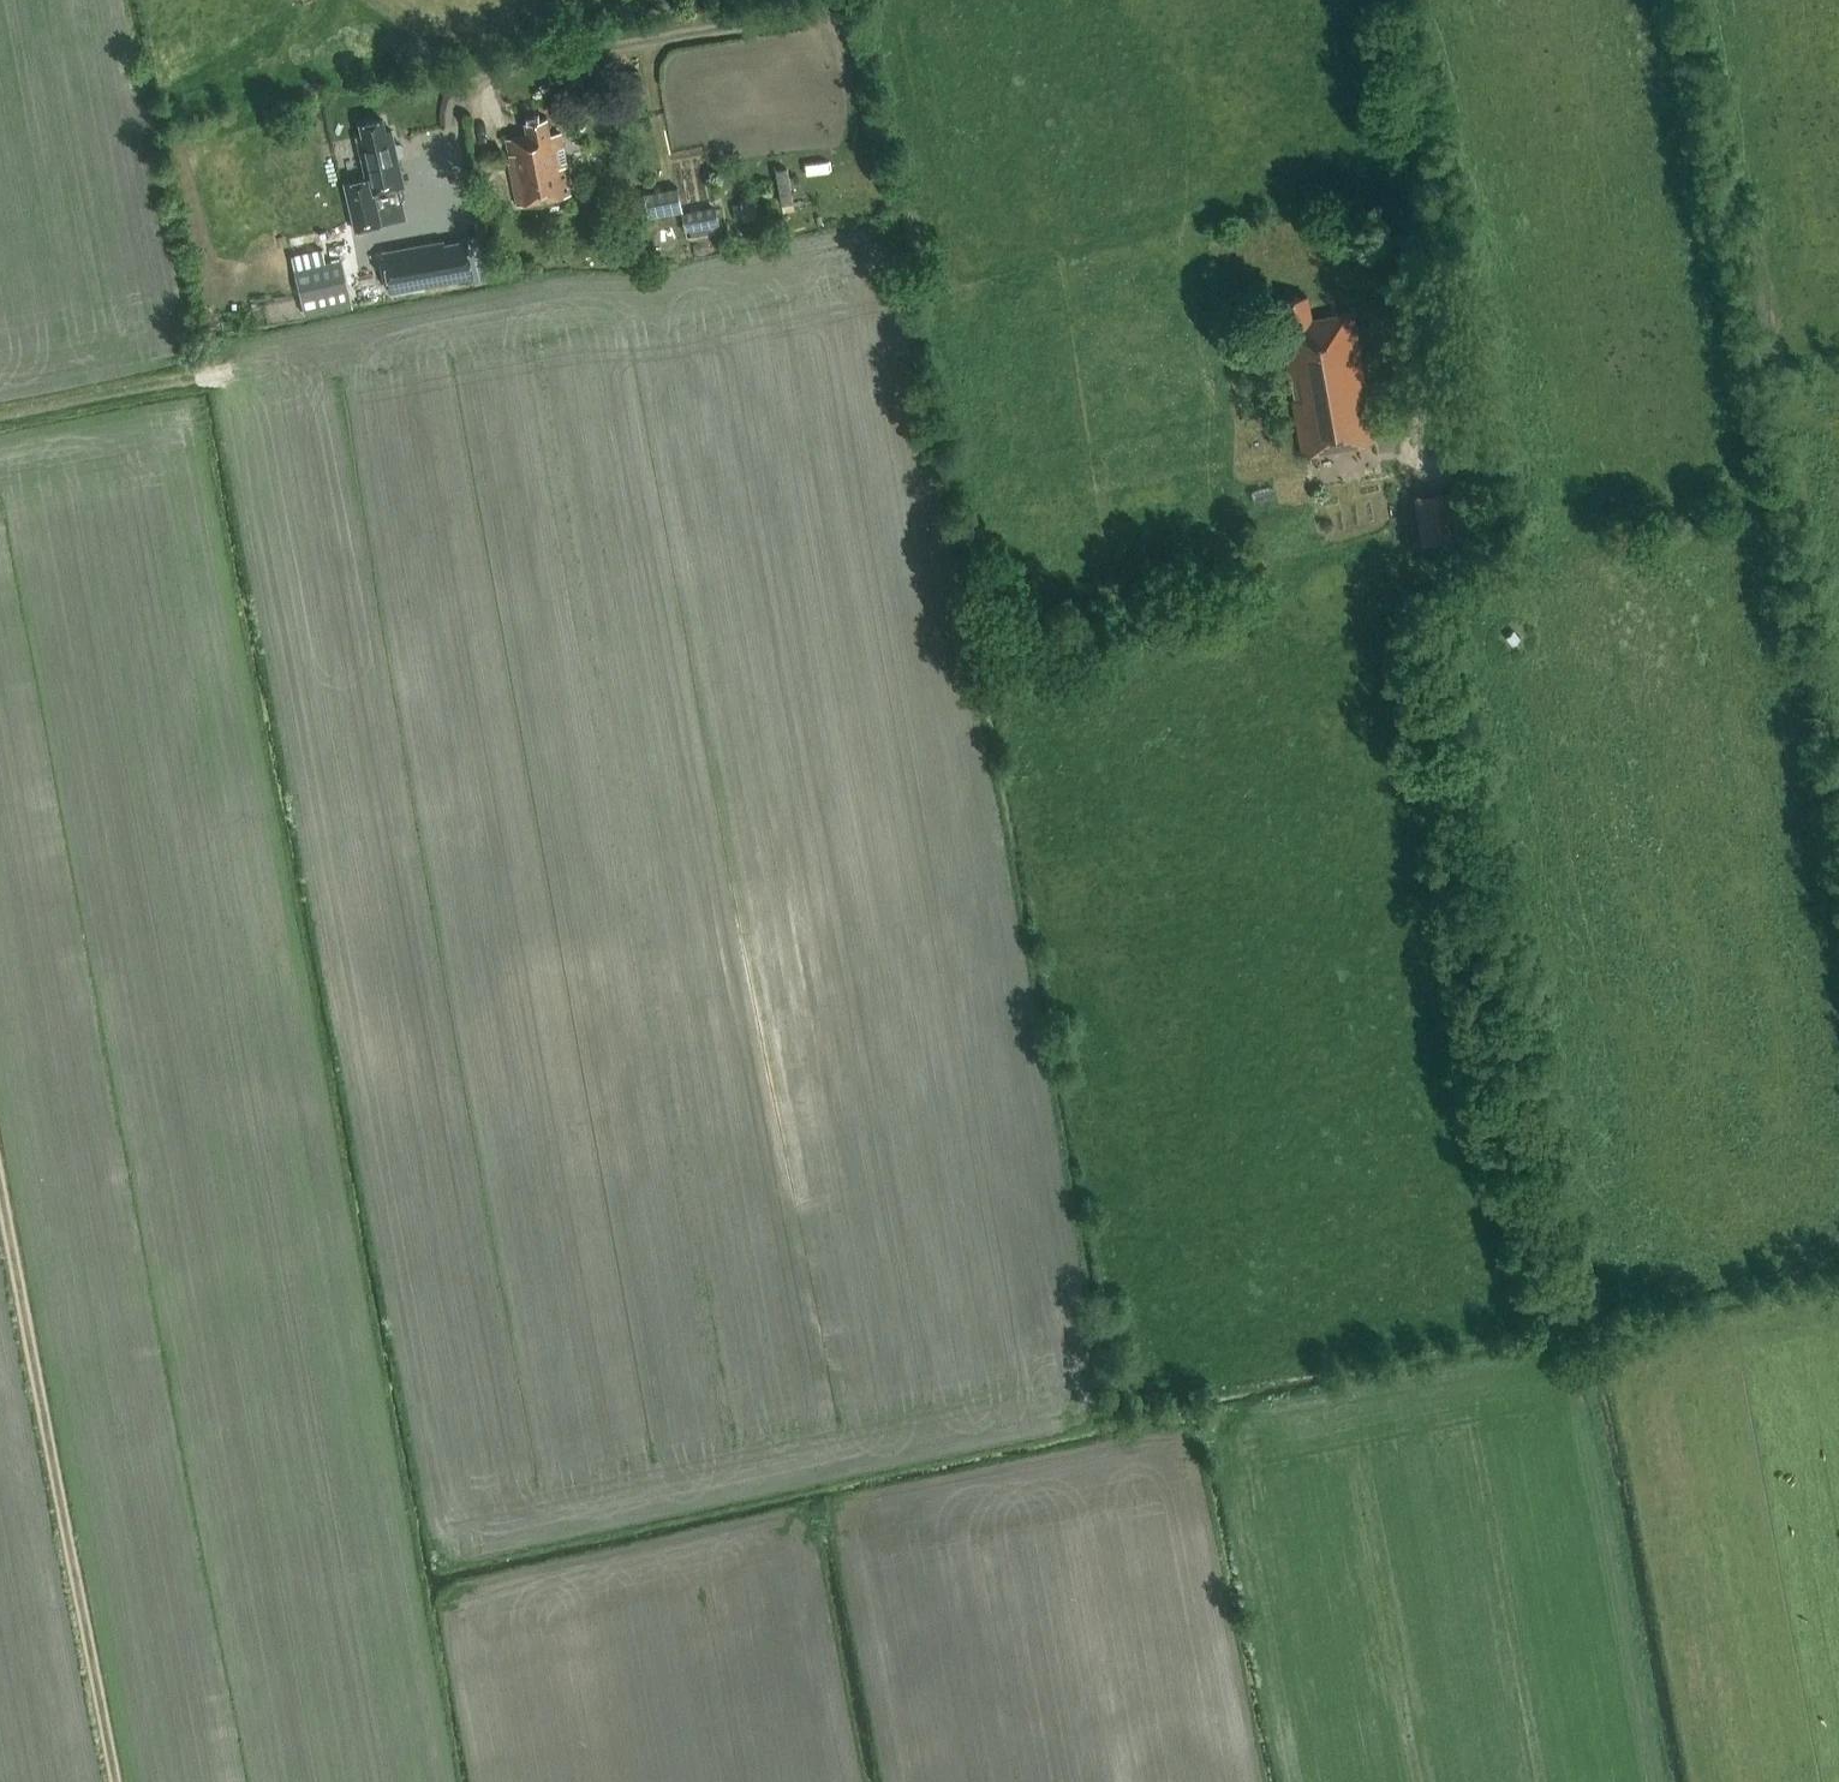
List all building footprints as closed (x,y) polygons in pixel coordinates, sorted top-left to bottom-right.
[(559,145),(563,144),(560,131),(550,134),(546,117),(525,122),(527,134),(507,138),(512,162),(509,163),(518,204),(570,193),(559,145)] [(383,119),(361,124),(363,135),(357,136),(367,177),(346,182),(357,229),(383,223),(375,190),(404,183),(391,129),(386,131),(383,119)] [(643,188),(648,217),(682,212),(677,182),(643,188)] [(714,206),(682,212),(687,238),(719,232),(714,206)] [(473,276),(466,237),(462,237),(462,241),(443,244),(442,242),(384,252),(391,290),(473,276)] [(347,286),(300,297),(304,315),(351,304),(347,286)] [(1285,354),(1289,376),(1298,375),(1301,397),(1293,399),(1302,453),(1375,440),(1353,313),(1312,320),(1308,296),(1280,300),(1286,333),(1280,334),(1284,354),(1285,354)] [(1414,495),(1421,544),(1463,538),(1456,489),(1414,495)]
